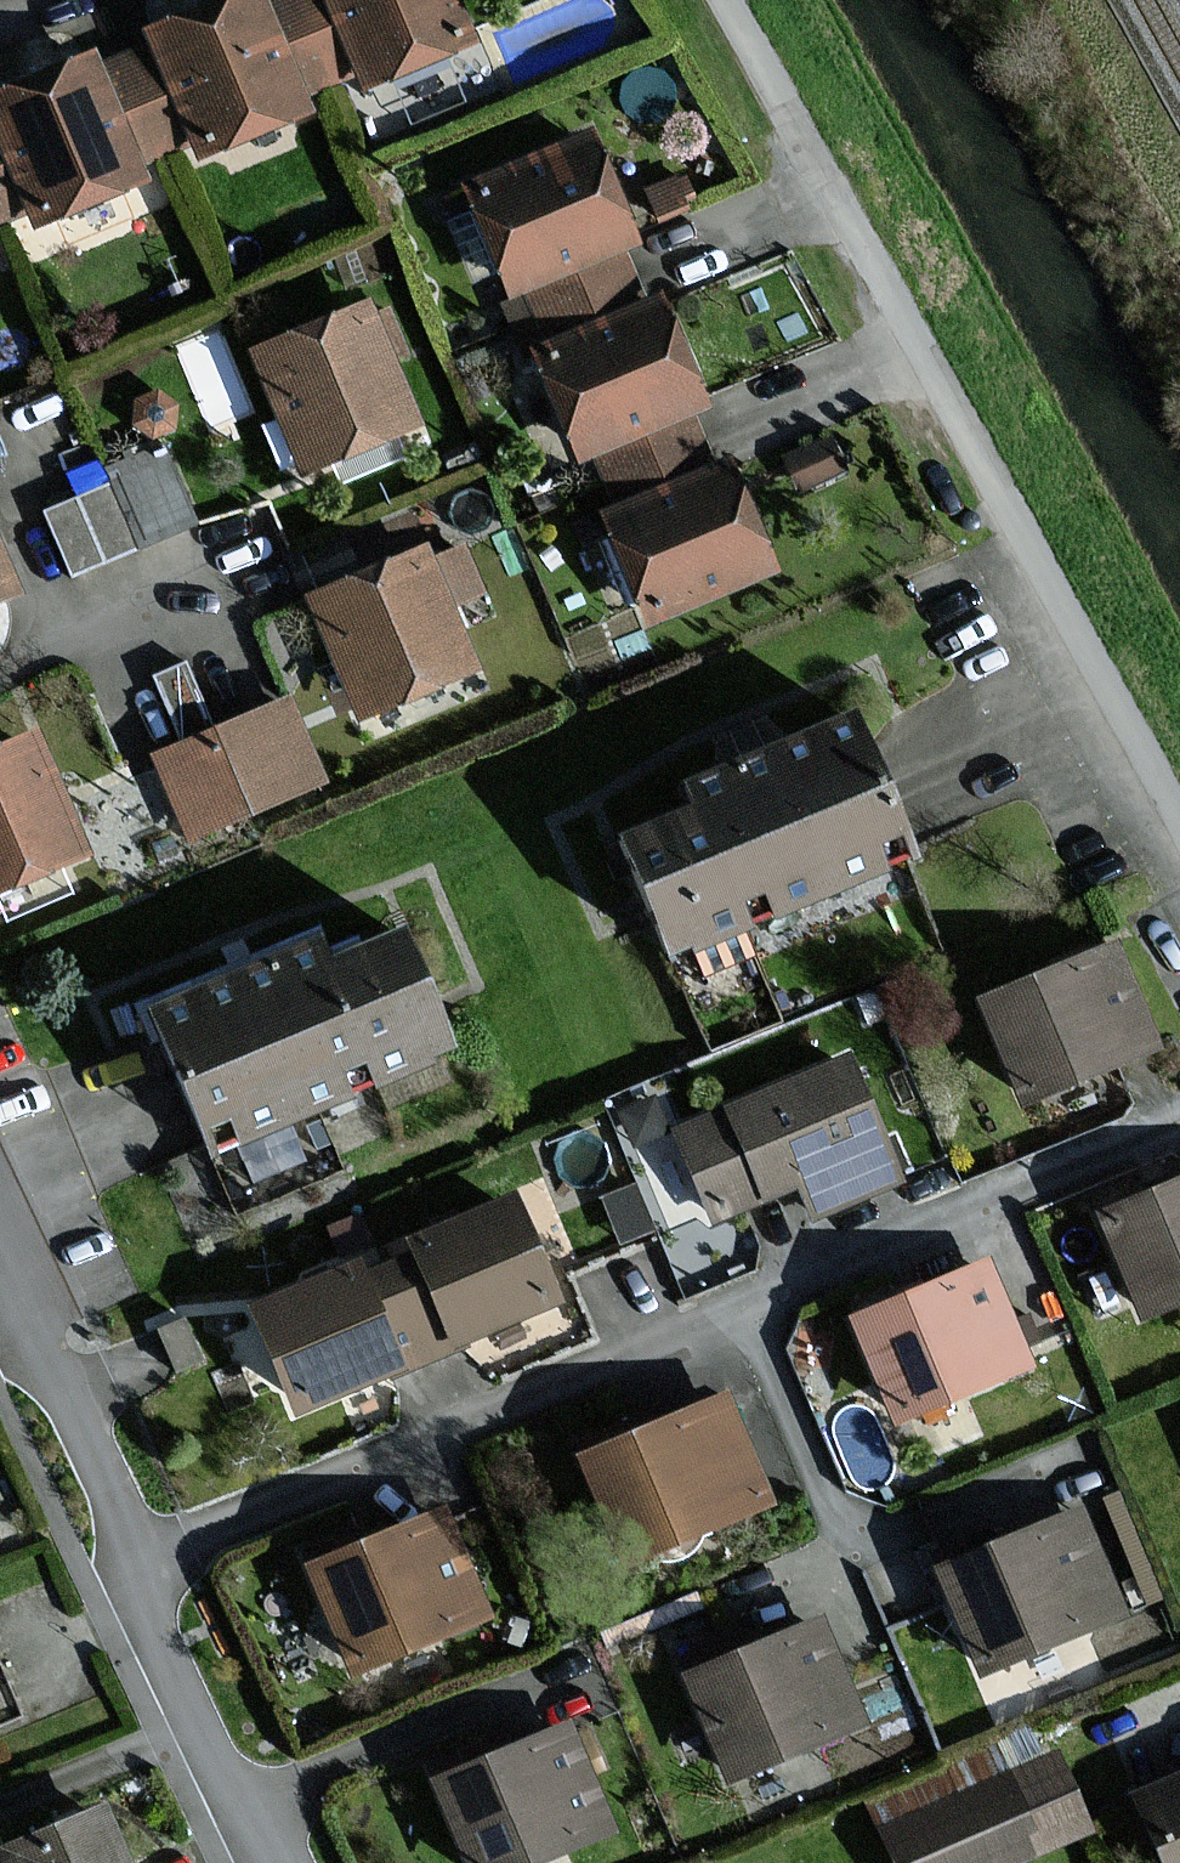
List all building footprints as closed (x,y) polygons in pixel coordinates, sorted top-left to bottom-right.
[(155,26),(160,38),(200,138),(204,149),(309,107),(304,94),(266,0),(220,0),(155,26)] [(304,94),(364,69),(336,0),(266,0),(304,94)] [(364,69),(368,79),(474,37),(459,0),(336,0),(364,69)] [(160,38),(99,63),(139,163),(200,138),(160,38)] [(0,93),(0,122),(34,206),(39,219),(145,177),(139,163),(99,63),(95,55),(0,93)] [(34,206),(0,122),(0,219),(34,206)] [(592,132),(476,180),(519,284),(531,280),(625,241),(636,236),(592,132)] [(625,241),(531,280),(558,343),(651,305),(625,241)] [(558,343),(545,348),(586,446),(599,441),(693,402),(706,397),(665,299),(651,305),(558,343)] [(370,303),(262,346),(309,463),(417,420),(370,303)] [(693,402),(599,441),(626,506),(720,467),(693,402)] [(47,486),(70,562),(202,521),(179,445),(47,486)] [(626,506),(615,511),(658,613),(775,565),(732,463),(720,467),(626,506)] [(427,548),(318,594),(365,708),(475,663),(427,548)] [(14,587),(0,552),(0,593),(14,587)] [(290,702),(160,755),(191,831),(320,778),(290,702)] [(716,803),(638,836),(680,938),(916,841),(863,715),(706,779),(716,803)] [(0,749),(0,885),(86,852),(39,733),(0,749)] [(325,942),(170,1007),(223,1133),(456,1035),(410,926),(332,959),(325,942)] [(1113,946),(993,998),(1034,1092),(1154,1040),(1113,946)] [(850,1057),(683,1128),(721,1214),(807,1176),(820,1205),(899,1171),(850,1057)] [(626,1232),(658,1219),(639,1176),(608,1189),(626,1232)] [(1107,1212),(1149,1309),(1179,1295),(1179,1181),(1107,1212)] [(520,1195),(416,1238),(421,1249),(460,1342),(563,1299),(520,1195)] [(421,1249),(367,1272),(407,1365),(460,1342),(421,1249)] [(260,1302),(305,1407),(407,1365),(367,1272),(362,1259),(260,1302)] [(988,1265),(863,1319),(905,1416),(1030,1362),(988,1265)] [(769,1503),(728,1397),(586,1453),(628,1559),(769,1503)] [(1126,1611),(1081,1509),(937,1571),(981,1674),(1126,1611)] [(491,1612),(450,1511),(314,1566),(355,1667),(491,1612)] [(864,1721),(822,1619),(691,1673),(732,1775),(864,1721)] [(0,1667),(0,1717),(19,1709),(0,1667)] [(569,1724),(438,1778),(474,1862),(534,1862),(614,1830),(569,1724)] [(1061,1756),(891,1829),(905,1862),(1010,1862),(1092,1828),(1061,1756)] [(1139,1795),(1170,1862),(1179,1862),(1179,1777),(1139,1795)] [(104,1807),(2,1849),(5,1855),(0,1856),(0,1862),(126,1862),(104,1807)]
